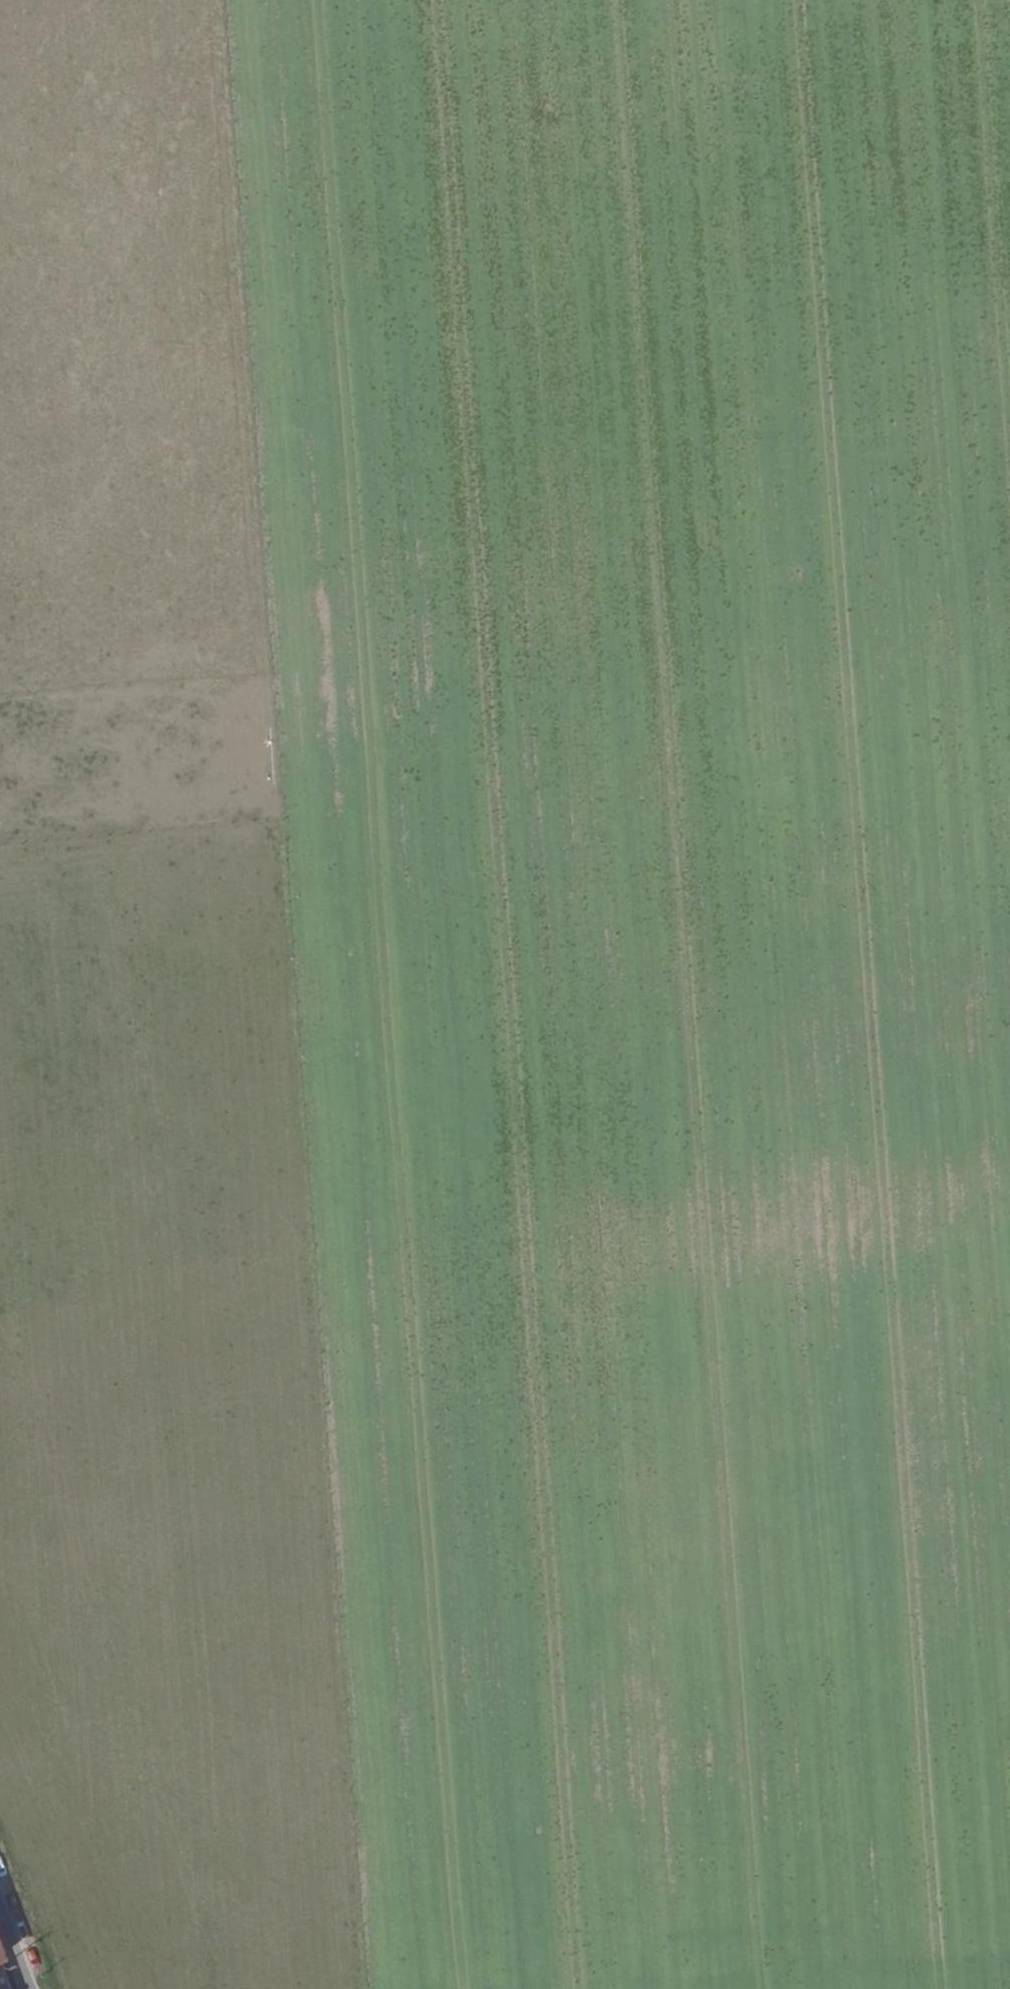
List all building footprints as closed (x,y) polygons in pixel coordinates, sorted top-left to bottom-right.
[(0,1966),(0,1988),(9,1988),(0,1966)]
